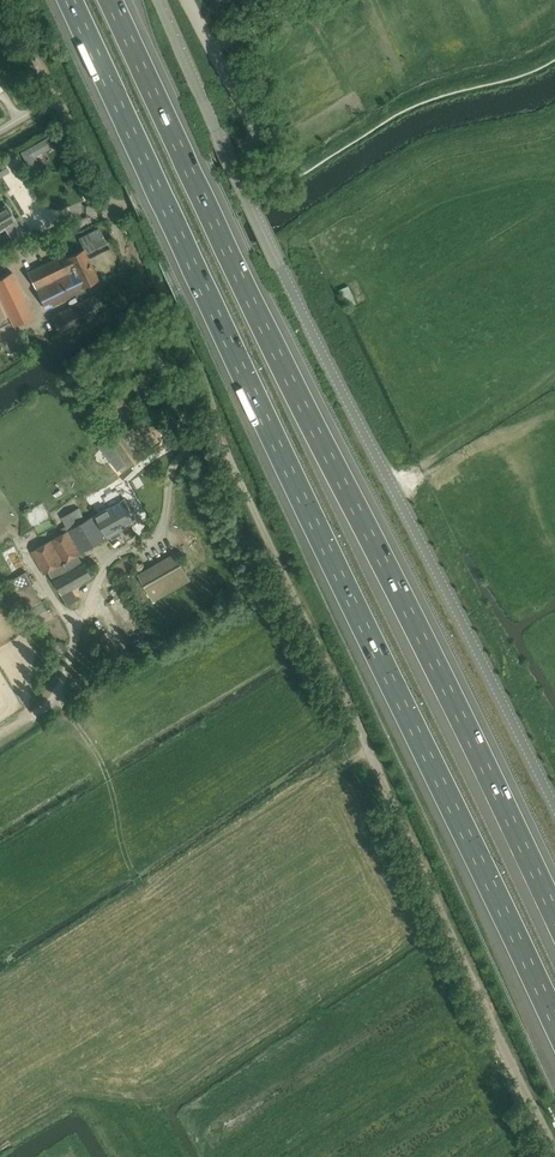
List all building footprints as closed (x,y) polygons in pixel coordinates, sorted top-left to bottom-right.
[(22,155),(32,171),(41,166),(36,157),(53,147),(47,137),(23,151),(24,153),(22,155)] [(2,162),(0,163),(0,177),(9,172),(2,162)] [(16,221),(6,206),(0,209),(0,231),(16,221)] [(99,228),(78,238),(86,253),(106,243),(99,228)] [(46,309),(84,291),(82,287),(97,279),(83,250),(67,258),(65,254),(28,272),(46,309)] [(12,322),(14,325),(33,315),(12,272),(0,278),(0,297),(12,322)] [(349,286),(340,290),(348,308),(357,304),(349,286)] [(12,322),(0,297),(0,328),(12,322)] [(98,316),(89,298),(52,317),(61,335),(98,316)] [(85,385),(96,402),(104,397),(93,380),(85,385)] [(119,469),(125,464),(105,440),(99,445),(119,469)] [(138,521),(132,511),(125,498),(86,521),(79,508),(62,518),(67,526),(59,530),(61,535),(32,552),(44,574),(49,571),(62,594),(94,577),(85,562),(83,563),(78,555),(111,536),(112,537),(116,538),(119,536),(121,532),(121,531),(138,521)] [(175,553),(137,574),(154,603),(191,581),(175,553)] [(17,591),(33,580),(25,570),(10,581),(17,591)] [(28,610),(43,601),(33,583),(17,592),(28,610)] [(54,646),(53,648),(53,649),(54,651),(55,653),(56,654),(58,655),(60,655),(62,655),(63,654),(65,653),(66,652),(67,650),(67,648),(66,646),(66,644),(64,643),(63,642),(61,641),(59,641),(57,642),(56,643),(55,644),(54,646)]
